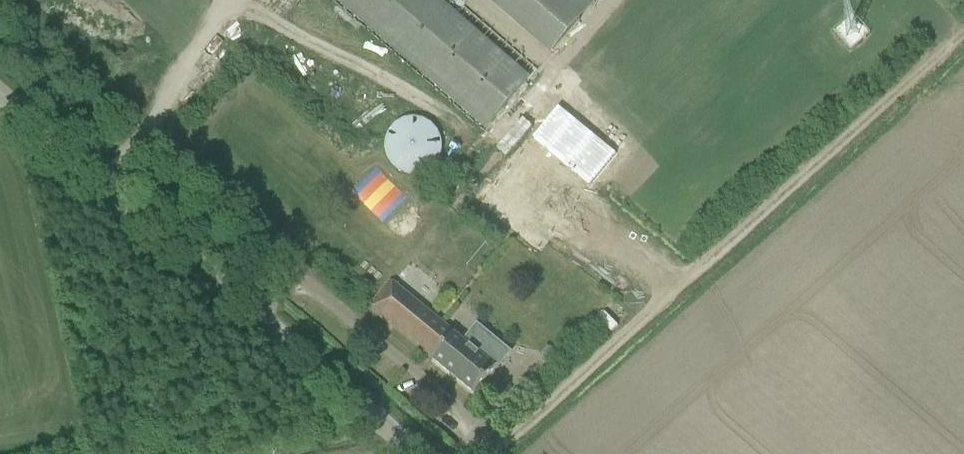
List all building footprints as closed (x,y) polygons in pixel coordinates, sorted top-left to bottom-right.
[(489,126),(527,82),(431,0),(343,0),(489,126)] [(553,52),(594,4),(590,0),(492,0),(553,52)] [(610,150),(551,103),(474,197),(532,245),(610,150)] [(384,147),(384,150),(385,152),(385,154),(386,157),(387,159),(388,161),(389,164),(391,166),(393,167),(395,169),(397,171),(399,172),(401,173),(403,174),(408,175),(411,176),(413,176),(416,176),(418,175),(420,175),(423,174),(425,173),(427,172),(430,171),(432,169),(433,167),(435,166),(437,164),(438,161),(439,159),(440,157),(441,154),(441,152),(442,150),(442,147),(442,145),(441,142),(441,140),(440,137),(439,135),(438,133),(437,131),(435,129),(433,127),(432,125),(430,123),(427,122),(425,121),(423,120),(420,119),(418,119),(416,118),(413,118),(411,118),(408,119),(406,119),(403,120),(401,121),(399,122),(397,123),(395,125),(393,127),(391,129),(389,131),(388,133),(387,135),(386,137),(385,140),(385,142),(384,145),(384,147)] [(357,195),(378,218),(404,195),(388,178),(377,188),(372,182),(357,195)] [(432,360),(474,394),(495,368),(482,357),(494,342),(479,330),(467,345),(390,282),(370,306),(434,358),(432,360)] [(558,343),(555,346),(556,351),(560,352),(563,349),(562,345),(558,343)] [(556,355),(547,347),(541,353),(551,361),(556,355)]
